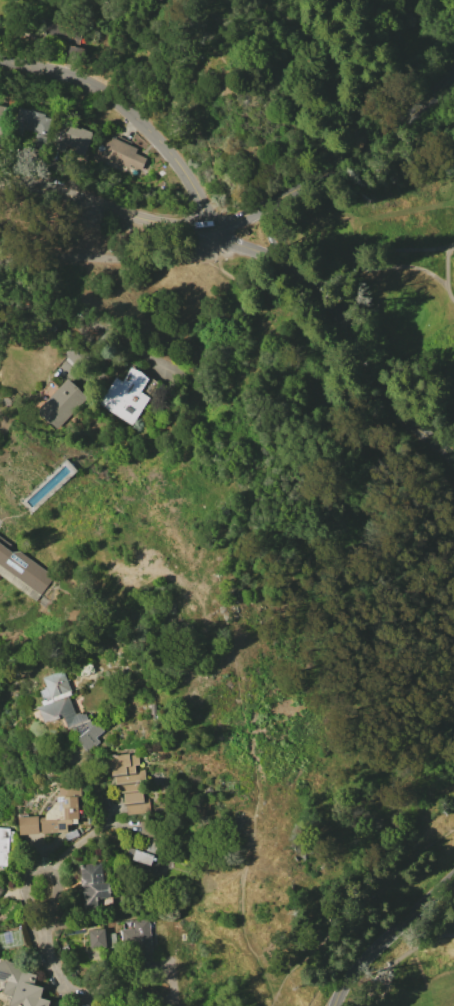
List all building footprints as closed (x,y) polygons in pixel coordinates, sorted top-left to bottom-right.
[(42,20),(81,29),(77,45),(39,36),(42,20)] [(82,48),(79,63),(65,60),(69,44),(82,48)] [(6,142),(0,141),(0,105),(12,107),(6,142)] [(19,107),(47,115),(41,139),(12,132),(19,107)] [(60,120),(93,133),(83,158),(71,153),(75,142),(66,138),(61,149),(50,145),(60,120)] [(115,139),(138,149),(136,153),(149,159),(143,171),(128,164),(126,168),(105,159),(115,139)] [(99,404),(117,377),(122,380),(131,367),(149,379),(141,391),(148,396),(130,424),(99,404)] [(37,410),(70,377),(90,397),(57,431),(37,410)] [(38,602),(0,574),(0,542),(14,552),(20,551),(49,573),(48,573),(56,578),(38,602)] [(88,752),(77,739),(82,735),(80,732),(76,733),(74,728),(69,730),(65,717),(42,727),(34,709),(43,705),(42,701),(44,701),(41,691),(45,689),(44,688),(47,687),(44,678),(64,670),(74,695),(70,696),(77,714),(80,712),(81,714),(83,713),(84,715),(85,714),(89,719),(93,716),(94,718),(90,721),(93,725),(97,722),(105,731),(97,737),(101,741),(88,752)] [(127,815),(126,803),(124,804),(123,793),(124,792),(123,783),(109,784),(106,756),(138,752),(139,765),(136,765),(136,770),(147,769),(152,812),(127,815)] [(21,836),(19,818),(46,816),(57,802),(57,796),(59,795),(59,788),(82,786),(85,818),(73,819),(73,824),(68,824),(68,832),(21,836)] [(141,819),(156,819),(156,837),(141,837),(141,819)] [(7,867),(0,866),(0,827),(10,828),(7,867)] [(148,838),(159,838),(159,847),(157,847),(153,847),(153,844),(148,844),(148,838)] [(155,874),(149,872),(151,866),(125,857),(128,847),(154,856),(157,847),(159,847),(163,849),(155,874)] [(79,865),(102,862),(105,882),(111,881),(113,898),(107,898),(108,908),(84,910),(79,865)] [(133,919),(150,919),(152,958),(121,959),(120,929),(133,928),(133,919)] [(88,931),(105,928),(108,946),(91,949),(88,931)] [(50,1001),(49,1005),(13,1005),(11,1005),(14,996),(4,992),(6,982),(0,982),(0,962),(6,959),(25,964),(23,972),(37,975),(35,985),(45,989),(41,998),(50,1001)]
